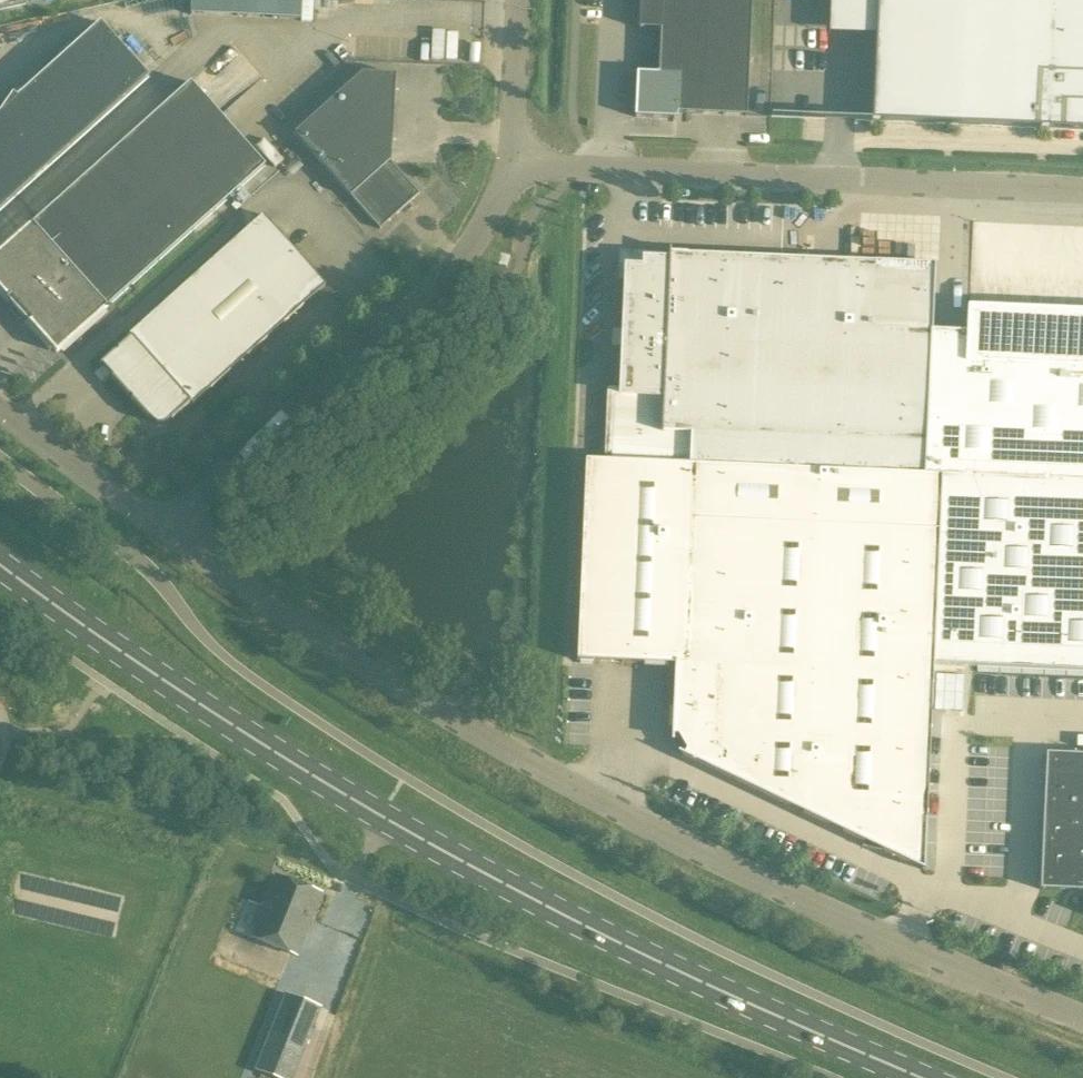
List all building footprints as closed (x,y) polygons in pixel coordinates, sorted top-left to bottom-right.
[(25,6),(23,0),(0,0),(0,11),(25,6)] [(187,14),(310,17),(311,0),(187,0),(187,14)] [(634,117),(677,119),(677,114),(746,117),(751,0),(639,0),(638,29),(659,30),(657,74),(636,73),(634,117)] [(871,122),(1082,131),(1082,0),(876,0),(871,122)] [(148,78),(100,24),(17,98),(12,95),(0,113),(0,211),(148,78)] [(362,72),(291,130),(380,230),(420,194),(387,158),(395,74),(362,72)] [(0,253),(0,291),(56,353),(264,167),(190,83),(0,253)] [(129,338),(99,366),(147,419),(148,419),(151,423),(155,426),(161,426),(166,423),(170,420),(170,421),(189,404),(191,406),(324,286),(261,216),(128,336),(129,338)] [(873,330),(876,263),(669,254),(670,251),(668,251),(667,261),(643,260),(643,269),(625,268),(620,389),(607,389),(604,462),(1082,482),(1082,339),(873,330)] [(932,663),(1082,669),(1082,482),(604,462),(585,461),(577,661),(674,665),(670,751),(923,871),(932,663)] [(1045,755),(1038,891),(1082,893),(1082,757),(1045,755)] [(275,876),(250,938),(296,957),(321,895),(275,876)] [(262,1066),(272,1032),(255,1027),(245,1061),(262,1066)]
